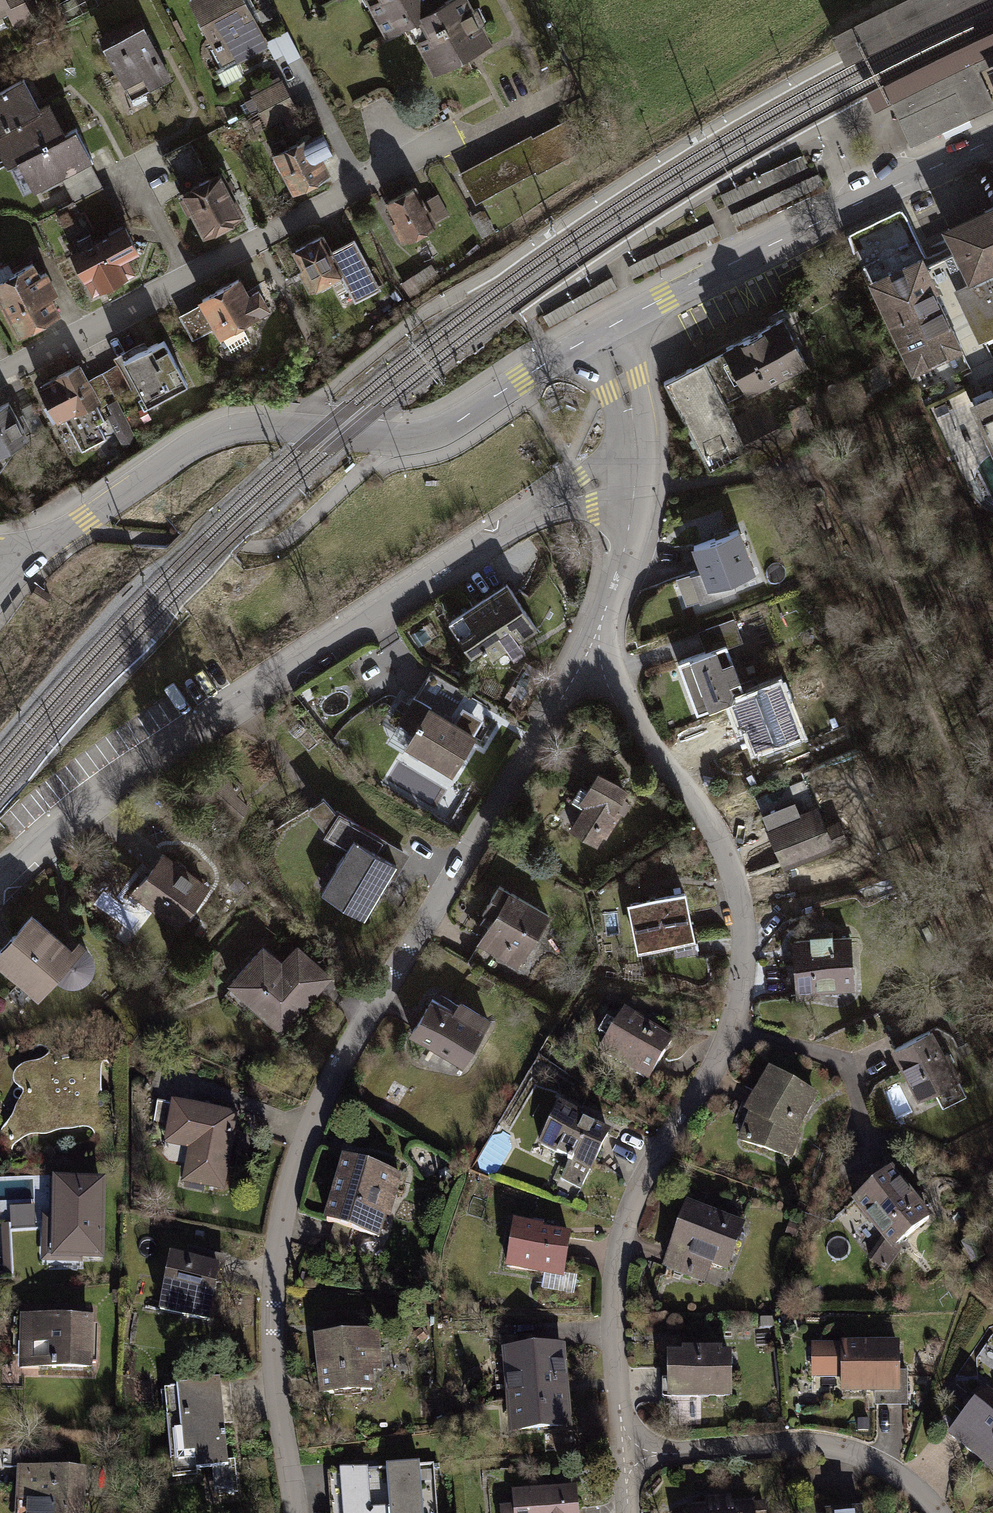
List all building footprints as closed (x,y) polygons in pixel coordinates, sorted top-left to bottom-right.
[(8,10),(14,24),(31,16),(23,0),(0,0),(0,13),(8,10)] [(221,67),(266,43),(243,0),(202,0),(193,5),(215,47),(211,49),(221,67)] [(371,2),(388,33),(415,19),(440,6),(437,0),(374,0),(371,2)] [(440,6),(415,19),(424,36),(419,39),(436,71),(469,53),(488,43),(465,0),(451,0),(440,6)] [(854,23),(830,36),(834,43),(845,64),(952,11),(976,0),(901,0),(854,23)] [(102,38),(132,96),(169,77),(138,19),(102,38)] [(47,22),(33,29),(38,40),(52,34),(47,22)] [(958,46),(912,68),(867,92),(874,110),(890,102),(962,66),(992,51),(992,30),(958,46)] [(890,102),(897,117),(902,115),(911,111),(920,106),(929,102),(956,90),(969,118),(992,107),(992,101),(982,76),(979,71),(992,64),(992,51),(962,66),(890,102)] [(39,110),(23,80),(0,92),(0,130),(39,110)] [(253,96),(260,110),(288,96),(281,82),(253,96)] [(897,117),(910,145),(957,124),(969,118),(956,90),(929,102),(920,106),(911,111),(902,115),(897,117)] [(260,110),(268,124),(295,110),(288,96),(260,110)] [(39,110),(0,130),(0,134),(14,161),(24,156),(65,135),(49,105),(39,110)] [(571,123),(524,148),(523,146),(462,178),(476,203),(535,172),(536,174),(585,149),(571,123)] [(75,129),(65,135),(24,156),(40,186),(60,176),(73,202),(99,188),(86,163),(91,160),(75,129)] [(322,132),(309,139),(309,137),(276,154),(277,156),(274,157),(280,169),(282,168),(288,179),(294,191),(328,174),(320,158),(332,151),(322,132)] [(189,142),(163,156),(175,180),(202,166),(189,142)] [(807,166),(802,156),(722,195),(726,205),(807,166)] [(225,221),(240,214),(220,175),(212,178),(208,178),(202,166),(175,180),(183,195),(184,194),(185,195),(180,197),(188,212),(193,210),(206,236),(227,225),(225,221)] [(817,174),(731,214),(735,224),(822,183),(817,174)] [(99,188),(73,202),(80,214),(106,201),(99,188)] [(393,222),(403,241),(434,224),(433,224),(422,202),(414,188),(388,202),(397,220),(393,222)] [(422,202),(433,224),(448,216),(436,194),(422,202)] [(106,201),(80,214),(87,227),(112,214),(106,201)] [(949,230),(971,276),(984,270),(992,265),(992,209),(949,230)] [(493,231),(482,211),(473,217),(484,236),(493,231)] [(112,214),(87,227),(90,234),(93,239),(119,226),(112,214)] [(902,240),(919,232),(914,219),(896,227),(902,240)] [(712,223),(627,267),(633,276),(718,233),(712,223)] [(133,273),(125,257),(137,251),(125,227),(95,243),(93,239),(90,234),(77,241),(82,250),(72,255),(93,294),(133,273)] [(340,271),(344,269),(359,298),(379,288),(353,239),(334,250),(335,252),(330,254),(321,237),(295,251),(304,268),(300,271),(309,289),(341,273),(340,271)] [(941,303),(920,260),(873,283),(894,325),(941,303)] [(19,333),(57,313),(48,294),(55,291),(45,272),(38,276),(32,264),(0,280),(0,297),(19,333)] [(984,270),(992,288),(992,265),(984,270)] [(431,267),(404,285),(410,294),(437,276),(431,267)] [(971,276),(974,282),(959,290),(981,336),(992,330),(992,288),(984,270),(971,276)] [(611,278),(543,315),(548,325),(616,287),(611,278)] [(238,279),(202,299),(221,334),(257,314),(257,313),(268,308),(258,290),(247,296),(238,279)] [(941,303),(894,325),(915,368),(962,345),(941,303)] [(697,446),(710,471),(750,450),(756,459),(813,431),(802,407),(783,416),(776,401),(734,422),(725,403),(804,362),(782,319),(754,333),(726,348),(727,349),(664,382),(693,438),(690,441),(693,447),(697,446)] [(129,388),(140,409),(187,384),(163,339),(116,364),(129,388)] [(116,364),(86,380),(97,399),(101,407),(116,400),(114,396),(129,388),(116,364)] [(45,408),(53,421),(64,416),(82,450),(106,437),(98,423),(105,419),(95,400),(97,399),(86,380),(78,365),(58,376),(59,377),(41,386),(51,405),(45,408)] [(974,404),(992,445),(992,396),(974,404)] [(115,401),(108,405),(113,413),(114,415),(120,411),(115,401)] [(7,447),(26,436),(8,402),(0,407),(0,456),(7,447)] [(114,415),(113,413),(108,416),(118,433),(128,428),(129,427),(120,411),(114,415)] [(125,446),(136,441),(128,428),(118,433),(125,446)] [(738,527),(694,543),(703,567),(690,572),(700,599),(733,587),(730,577),(753,568),(738,527)] [(507,647),(514,658),(525,651),(518,640),(537,628),(507,583),(449,621),(471,654),(483,646),(484,648),(486,647),(492,657),(507,647)] [(36,587),(31,595),(44,603),(49,594),(36,587)] [(703,640),(706,651),(725,644),(726,645),(741,640),(733,619),(699,631),(703,640)] [(733,698),(734,701),(744,697),(743,695),(744,694),(726,645),(725,644),(706,651),(705,651),(679,661),(692,694),(704,690),(710,706),(733,698)] [(777,682),(744,694),(743,695),(744,697),(734,701),(739,712),(744,710),(758,747),(796,733),(777,682)] [(431,708),(414,697),(400,721),(414,734),(408,742),(453,770),(473,737),(468,733),(476,720),(462,712),(454,725),(430,710),(431,708)] [(572,829),(595,843),(601,833),(605,835),(619,812),(614,809),(624,793),(616,788),(617,785),(598,773),(587,791),(581,786),(572,800),(585,808),(572,829)] [(817,806),(768,826),(782,859),(800,852),(803,859),(846,841),(838,821),(825,826),(817,806)] [(347,849),(321,891),(364,916),(396,863),(396,862),(402,851),(385,840),(385,839),(339,812),(325,836),(347,849)] [(902,848),(885,854),(889,864),(906,857),(902,848)] [(142,896),(176,923),(205,886),(164,855),(148,875),(154,880),(142,896)] [(491,932),(484,944),(484,945),(518,965),(527,950),(548,915),(499,886),(486,907),(497,914),(487,929),(491,932)] [(630,904),(639,946),(674,939),(673,934),(692,930),(684,893),(630,904)] [(38,991),(56,971),(63,977),(68,980),(75,980),(81,978),(86,974),(89,968),(90,963),(89,957),(86,951),(79,944),(71,952),(32,916),(0,951),(0,957),(38,991)] [(811,940),(794,941),(797,996),(819,995),(818,984),(853,982),(850,937),(831,939),(831,933),(811,935),(811,940)] [(518,965),(484,945),(471,967),(520,995),(542,958),(527,950),(518,965)] [(295,968),(305,956),(295,947),(280,964),(313,994),(318,989),(295,968)] [(232,982),(282,1028),(313,994),(280,964),(263,948),(232,982)] [(305,956),(295,968),(318,989),(329,977),(305,956)] [(432,999),(412,1033),(462,1063),(488,1020),(461,1004),(455,1013),(432,999)] [(625,1012),(602,1049),(633,1068),(636,1063),(652,1073),(672,1041),(625,1012)] [(894,1048),(919,1097),(958,1078),(946,1054),(943,1055),(930,1030),(894,1048)] [(24,1092),(21,1121),(23,1125),(26,1128),(30,1129),(35,1130),(44,1132),(45,1128),(52,1124),(55,1121),(60,1123),(68,1125),(74,1124),(78,1123),(81,1121),(90,1123),(95,1133),(96,1138),(100,1137),(103,1135),(105,1132),(105,1126),(102,1122),(100,1119),(98,1118),(98,1113),(97,1109),(96,1107),(93,1105),(95,1100),(96,1091),(95,1081),(94,1072),(92,1062),(89,1060),(86,1059),(82,1057),(77,1058),(71,1059),(65,1062),(59,1065),(55,1064),(55,1062),(50,1063),(45,1065),(39,1070),(25,1069),(21,1071),(18,1074),(16,1079),(16,1083),(19,1089),(24,1092)] [(814,1096),(770,1071),(748,1111),(760,1117),(749,1143),(789,1157),(797,1137),(793,1134),(814,1096)] [(185,1182),(222,1189),(236,1117),(157,1102),(151,1136),(167,1140),(169,1131),(194,1135),(185,1182)] [(561,1106),(541,1145),(569,1159),(568,1163),(575,1166),(576,1163),(590,1169),(608,1134),(583,1122),(585,1118),(561,1106)] [(348,1245),(372,1252),(384,1215),(379,1213),(385,1191),(394,1193),(399,1177),(345,1160),(327,1222),(353,1230),(348,1245)] [(891,1170),(854,1201),(893,1248),(929,1219),(918,1206),(919,1205),(891,1170)] [(76,1257),(100,1257),(100,1224),(91,1224),(91,1206),(101,1206),(101,1184),(50,1184),(49,1224),(56,1224),(56,1245),(76,1245),(76,1257)] [(687,1206),(672,1249),(673,1249),(667,1267),(697,1278),(704,1260),(727,1269),(742,1228),(728,1223),(728,1221),(687,1206)] [(17,1271),(13,1224),(0,1225),(0,1272),(17,1271)] [(515,1224),(508,1267),(563,1276),(569,1237),(541,1232),(541,1228),(515,1224)] [(170,1260),(160,1311),(208,1321),(218,1269),(217,1269),(219,1256),(188,1250),(185,1263),(170,1260)] [(57,1321),(20,1320),(19,1338),(24,1338),(23,1365),(52,1366),(52,1368),(89,1369),(89,1363),(95,1363),(97,1326),(90,1325),(90,1320),(57,1320),(57,1321)] [(317,1339),(323,1395),(372,1390),(368,1351),(377,1350),(375,1333),(317,1339)] [(500,1357),(506,1357),(506,1353),(539,1350),(538,1335),(499,1338),(500,1357)] [(898,1372),(897,1346),(813,1347),(813,1374),(843,1374),(843,1390),(876,1390),(876,1403),(907,1402),(907,1372),(898,1372)] [(568,1426),(562,1348),(539,1350),(506,1353),(506,1357),(512,1431),(568,1426)] [(669,1358),(670,1397),(730,1396),(729,1357),(720,1358),(720,1352),(683,1353),(683,1358),(669,1358)] [(188,1459),(189,1471),(228,1467),(220,1380),(187,1384),(187,1388),(170,1389),(173,1417),(167,1418),(171,1461),(188,1459)] [(987,1390),(951,1435),(992,1469),(992,1395),(987,1390)] [(339,1470),(343,1512),(423,1512),(419,1464),(386,1467),(390,1510),(371,1512),(367,1468),(339,1470)] [(29,1512),(82,1512),(84,1471),(56,1470),(55,1475),(48,1475),(48,1469),(23,1468),(22,1498),(30,1498),(29,1512)] [(573,1490),(516,1494),(517,1509),(504,1510),(504,1512),(575,1512),(573,1490)] [(763,1504),(693,1509),(694,1512),(764,1512),(763,1504)]
